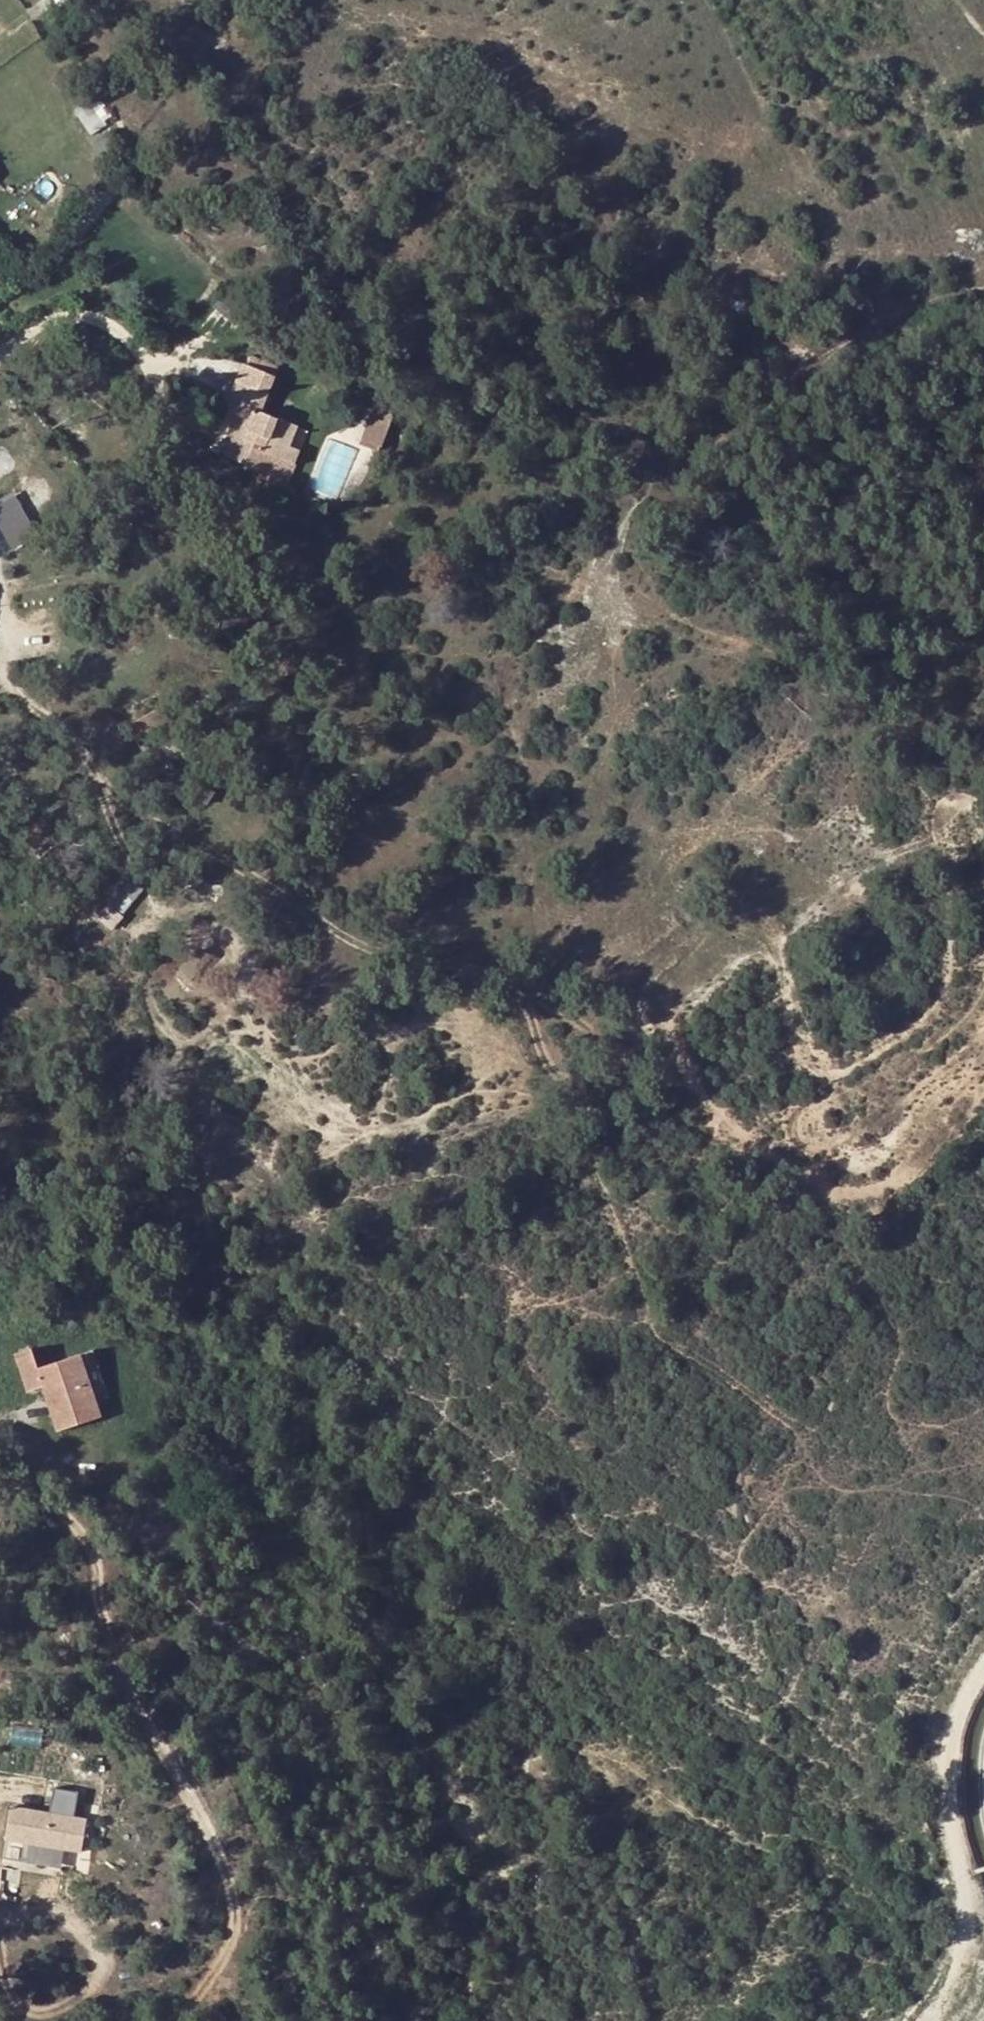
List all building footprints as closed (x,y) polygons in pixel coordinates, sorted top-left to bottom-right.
[(108,124),(94,106),(79,117),(93,135),(108,124)] [(245,429),(234,459),(273,476),(270,483),(288,490),(298,466),(282,459),(291,432),(278,428),(278,417),(265,412),(278,375),(247,363),(233,400),(244,404),(236,426),(245,429)] [(394,436),(406,425),(395,408),(381,425),(394,436)] [(212,450),(234,459),(245,429),(236,426),(223,421),(212,450)] [(0,499),(0,520),(15,547),(41,533),(18,490),(0,499)] [(102,1417),(96,1401),(80,1356),(38,1368),(32,1350),(15,1355),(26,1393),(44,1388),(57,1432),(102,1417)] [(12,1807),(6,1841),(64,1850),(69,1818),(12,1807)] [(64,1850),(6,1841),(4,1853),(61,1862),(64,1850)]
